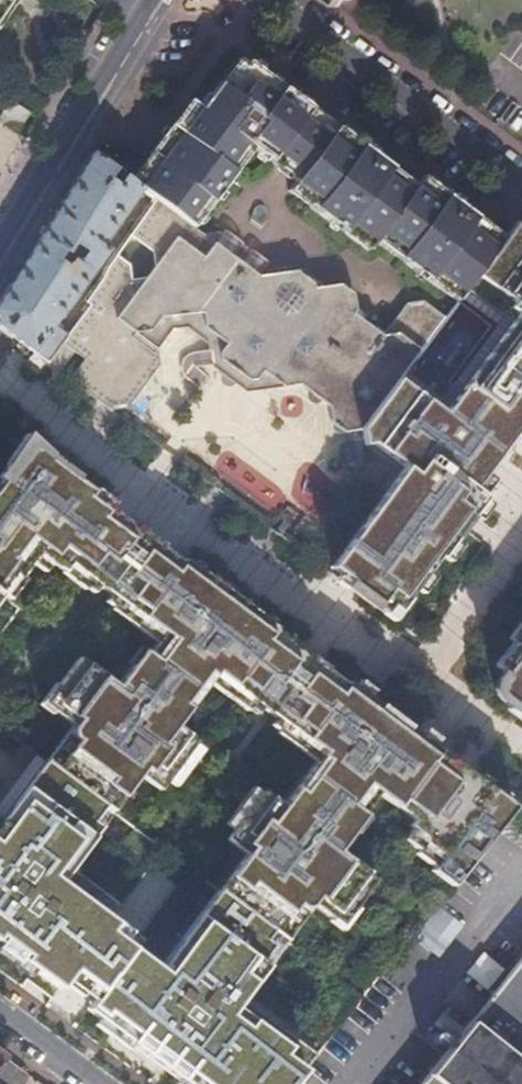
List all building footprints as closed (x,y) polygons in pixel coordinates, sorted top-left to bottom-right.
[(9,0),(0,0),(0,13),(9,0)] [(236,60),(218,84),(226,90),(243,66),(236,60)] [(458,300),(497,248),(505,237),(489,225),(476,216),(452,198),(421,175),(414,185),(357,144),(322,118),(269,79),(246,62),(243,66),(226,90),(218,84),(199,109),(197,107),(180,131),(172,125),(156,145),(149,155),(157,161),(138,188),(139,188),(151,198),(149,201),(103,266),(100,277),(83,299),(89,304),(66,335),(46,362),(58,371),(73,351),(79,354),(63,375),(97,401),(112,379),(125,389),(143,385),(157,365),(156,348),(170,329),(184,327),(200,339),(232,335),(268,361),(270,377),(282,386),(297,384),(328,406),(330,422),(343,431),(363,427),(398,379),(445,317),(421,300),(404,301),(380,333),(351,312),(354,308),(350,292),(337,282),(311,287),(310,281),(294,269),(274,272),(255,275),(234,260),(212,243),(193,229),(252,148),(282,171),(296,181),(319,199),(356,226),(375,240),(457,301),(458,300)] [(455,95),(465,102),(468,99),(458,91),(455,95)] [(0,118),(20,130),(31,110),(11,99),(0,118)] [(189,101),(172,125),(180,131),(197,107),(189,101)] [(46,362),(66,335),(51,324),(58,314),(63,317),(67,312),(62,309),(106,250),(100,245),(139,188),(138,188),(130,181),(128,180),(122,175),(116,184),(107,178),(113,169),(91,153),(64,197),(12,281),(0,301),(0,329),(18,342),(46,362)] [(130,181),(138,188),(157,161),(149,155),(130,181)] [(312,208),(319,199),(296,181),(289,190),(312,208)] [(516,222),(505,237),(497,248),(458,300),(503,334),(444,412),(398,379),(363,427),(358,433),(405,468),(327,572),(383,614),(389,606),(397,612),(437,558),(439,559),(486,498),(473,489),(512,436),(521,442),(521,227),(516,222)] [(368,250),(375,240),(356,226),(349,236),(368,250)] [(182,356),(187,383),(211,379),(206,352),(182,356)] [(56,374),(58,371),(46,362),(47,367),(56,374)] [(97,401),(110,410),(128,406),(143,385),(125,389),(112,379),(97,401)] [(86,1010),(187,1083),(291,1083),(321,1049),(251,996),(291,944),(285,940),(275,932),(302,896),(312,903),(331,918),(336,912),(345,918),(354,906),(375,878),(336,850),(352,830),(346,826),(359,810),(361,812),(376,792),(413,820),(408,826),(411,828),(426,839),(423,843),(440,855),(432,866),(429,870),(450,885),(513,806),(464,769),(453,761),(450,764),(436,753),(438,750),(346,681),(343,685),(332,677),(323,670),(325,667),(316,661),(299,648),(294,645),(292,647),(281,639),(271,632),(274,628),(182,560),(179,563),(168,556),(158,548),(160,545),(152,539),(136,527),(129,522),(127,525),(116,517),(106,510),(109,506),(26,445),(0,481),(0,588),(12,572),(17,577),(28,562),(35,553),(48,563),(60,571),(66,563),(96,585),(109,595),(162,634),(155,643),(147,654),(135,670),(130,666),(115,686),(77,658),(56,686),(47,698),(56,705),(52,711),(71,725),(81,733),(54,769),(45,763),(0,818),(0,943),(59,988),(65,975),(97,997),(86,1010)] [(35,553),(28,562),(42,572),(48,563),(35,553)] [(91,593),(96,585),(66,563),(60,571),(59,573),(82,589),(83,587),(91,593)] [(0,588),(0,596),(1,597),(6,600),(21,580),(17,577),(12,572),(0,588)] [(162,634),(109,595),(103,602),(111,608),(109,609),(155,643),(162,634)] [(512,646),(517,650),(507,663),(509,665),(497,681),(495,683),(494,685),(494,688),(494,691),(495,694),(497,697),(498,699),(501,701),(503,703),(521,717),(521,633),(512,646)] [(127,663),(130,666),(135,670),(147,654),(138,647),(127,663)] [(260,706),(214,672),(206,682),(245,711),(247,708),(254,713),(260,706)] [(50,714),(52,711),(56,705),(47,698),(56,686),(53,684),(37,705),(50,714)] [(322,752),(275,718),(270,725),(277,730),(275,733),(314,761),(322,752)] [(45,763),(54,769),(81,733),(71,725),(43,761),(45,763)] [(192,744),(165,780),(173,786),(200,750),(192,744)] [(224,823),(232,829),(259,793),(251,787),(224,823)] [(346,826),(352,830),(355,832),(367,817),(361,812),(359,810),(346,826)] [(426,839),(411,828),(402,839),(417,849),(414,853),(432,866),(440,855),(423,843),(426,839)] [(302,896),(275,932),(285,940),(312,903),(302,896)] [(411,935),(437,956),(463,924),(438,903),(411,935)] [(336,912),(331,918),(329,920),(341,929),(357,908),(354,906),(345,918),(336,912)] [(479,952),(467,975),(493,988),(505,965),(479,952)] [(420,1083),(521,1083),(521,954),(420,1083)] [(4,1057),(0,1061),(0,1083),(18,1083),(26,1073),(4,1057)]
